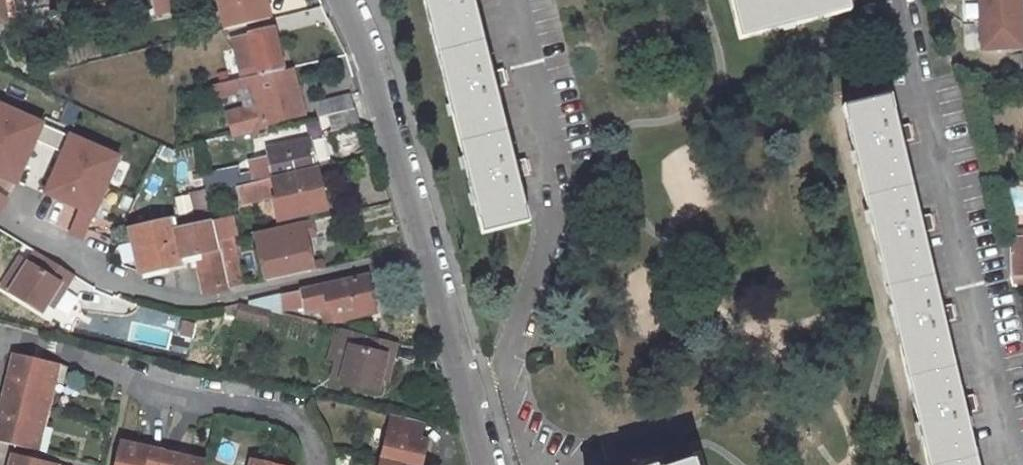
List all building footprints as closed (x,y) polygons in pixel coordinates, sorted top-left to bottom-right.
[(154,17),(189,9),(187,0),(151,0),(154,17)] [(222,29),(271,17),(267,0),(214,0),(222,29)] [(531,215),(520,172),(527,170),(524,157),(517,158),(498,82),(505,80),(502,65),(494,67),(477,0),(426,0),(485,227),(531,215)] [(847,0),(725,0),(731,28),(847,0)] [(982,47),(1022,46),(1021,0),(981,0),(982,47)] [(285,68),(274,25),(245,32),(245,34),(255,70),(256,74),(285,68)] [(255,70),(245,34),(229,38),(238,74),(255,70)] [(267,126),(307,116),(293,66),(285,68),(256,74),(210,85),(213,100),(238,94),(242,106),(224,111),(231,138),(268,129),(267,126)] [(886,91),(838,101),(926,464),(974,464),(960,403),(966,402),(963,388),(956,390),(938,314),(945,312),(942,297),(935,299),(917,222),(925,220),(921,206),(914,208),(896,133),(903,131),(900,115),(891,117),(886,91)] [(329,112),(357,107),(354,94),(317,101),(320,114),(329,112)] [(0,102),(0,180),(15,186),(43,121),(0,102)] [(332,126),(359,120),(357,107),(329,112),(332,126)] [(121,156),(67,132),(39,194),(77,211),(93,218),(121,156)] [(270,176),(317,165),(310,137),(264,147),(270,176)] [(248,163),(230,168),(235,185),(253,179),(248,163)] [(271,200),(276,223),(328,211),(317,165),(270,176),(265,177),(266,180),(271,200)] [(266,180),(235,187),(240,207),(271,200),(266,180)] [(0,194),(0,212),(8,199),(0,194)] [(83,241),(93,218),(77,211),(66,234),(83,241)] [(238,237),(234,216),(212,220),(218,241),(234,237),(238,237)] [(135,276),(179,266),(178,260),(170,228),(168,218),(124,228),(135,276)] [(228,289),(218,241),(212,220),(170,228),(178,260),(193,257),(201,295),(228,289)] [(263,282),(315,269),(304,221),(251,233),(263,282)] [(1012,234),(1010,270),(1022,270),(1022,234),(1012,234)] [(228,289),(245,286),(234,237),(218,241),(228,289)] [(15,255),(1,292),(53,311),(67,274),(15,255)] [(336,319),(378,310),(370,273),(285,291),(289,307),(308,303),(309,310),(334,305),(336,319)] [(237,319),(265,327),(269,312),(240,305),(237,319)] [(349,328),(342,327),(338,341),(345,342),(349,328)] [(402,342),(349,328),(345,342),(338,341),(334,356),(341,357),(337,374),(382,388),(385,376),(387,364),(396,366),(402,342)] [(53,355),(13,346),(0,404),(0,434),(34,441),(40,416),(46,417),(54,380),(48,378),(53,355)] [(392,378),(396,366),(387,364),(385,376),(392,378)] [(430,436),(423,434),(427,422),(393,413),(380,464),(423,464),(430,436)] [(207,461),(121,442),(116,464),(206,464),(207,461)] [(50,464),(12,457),(10,464),(50,464)]
